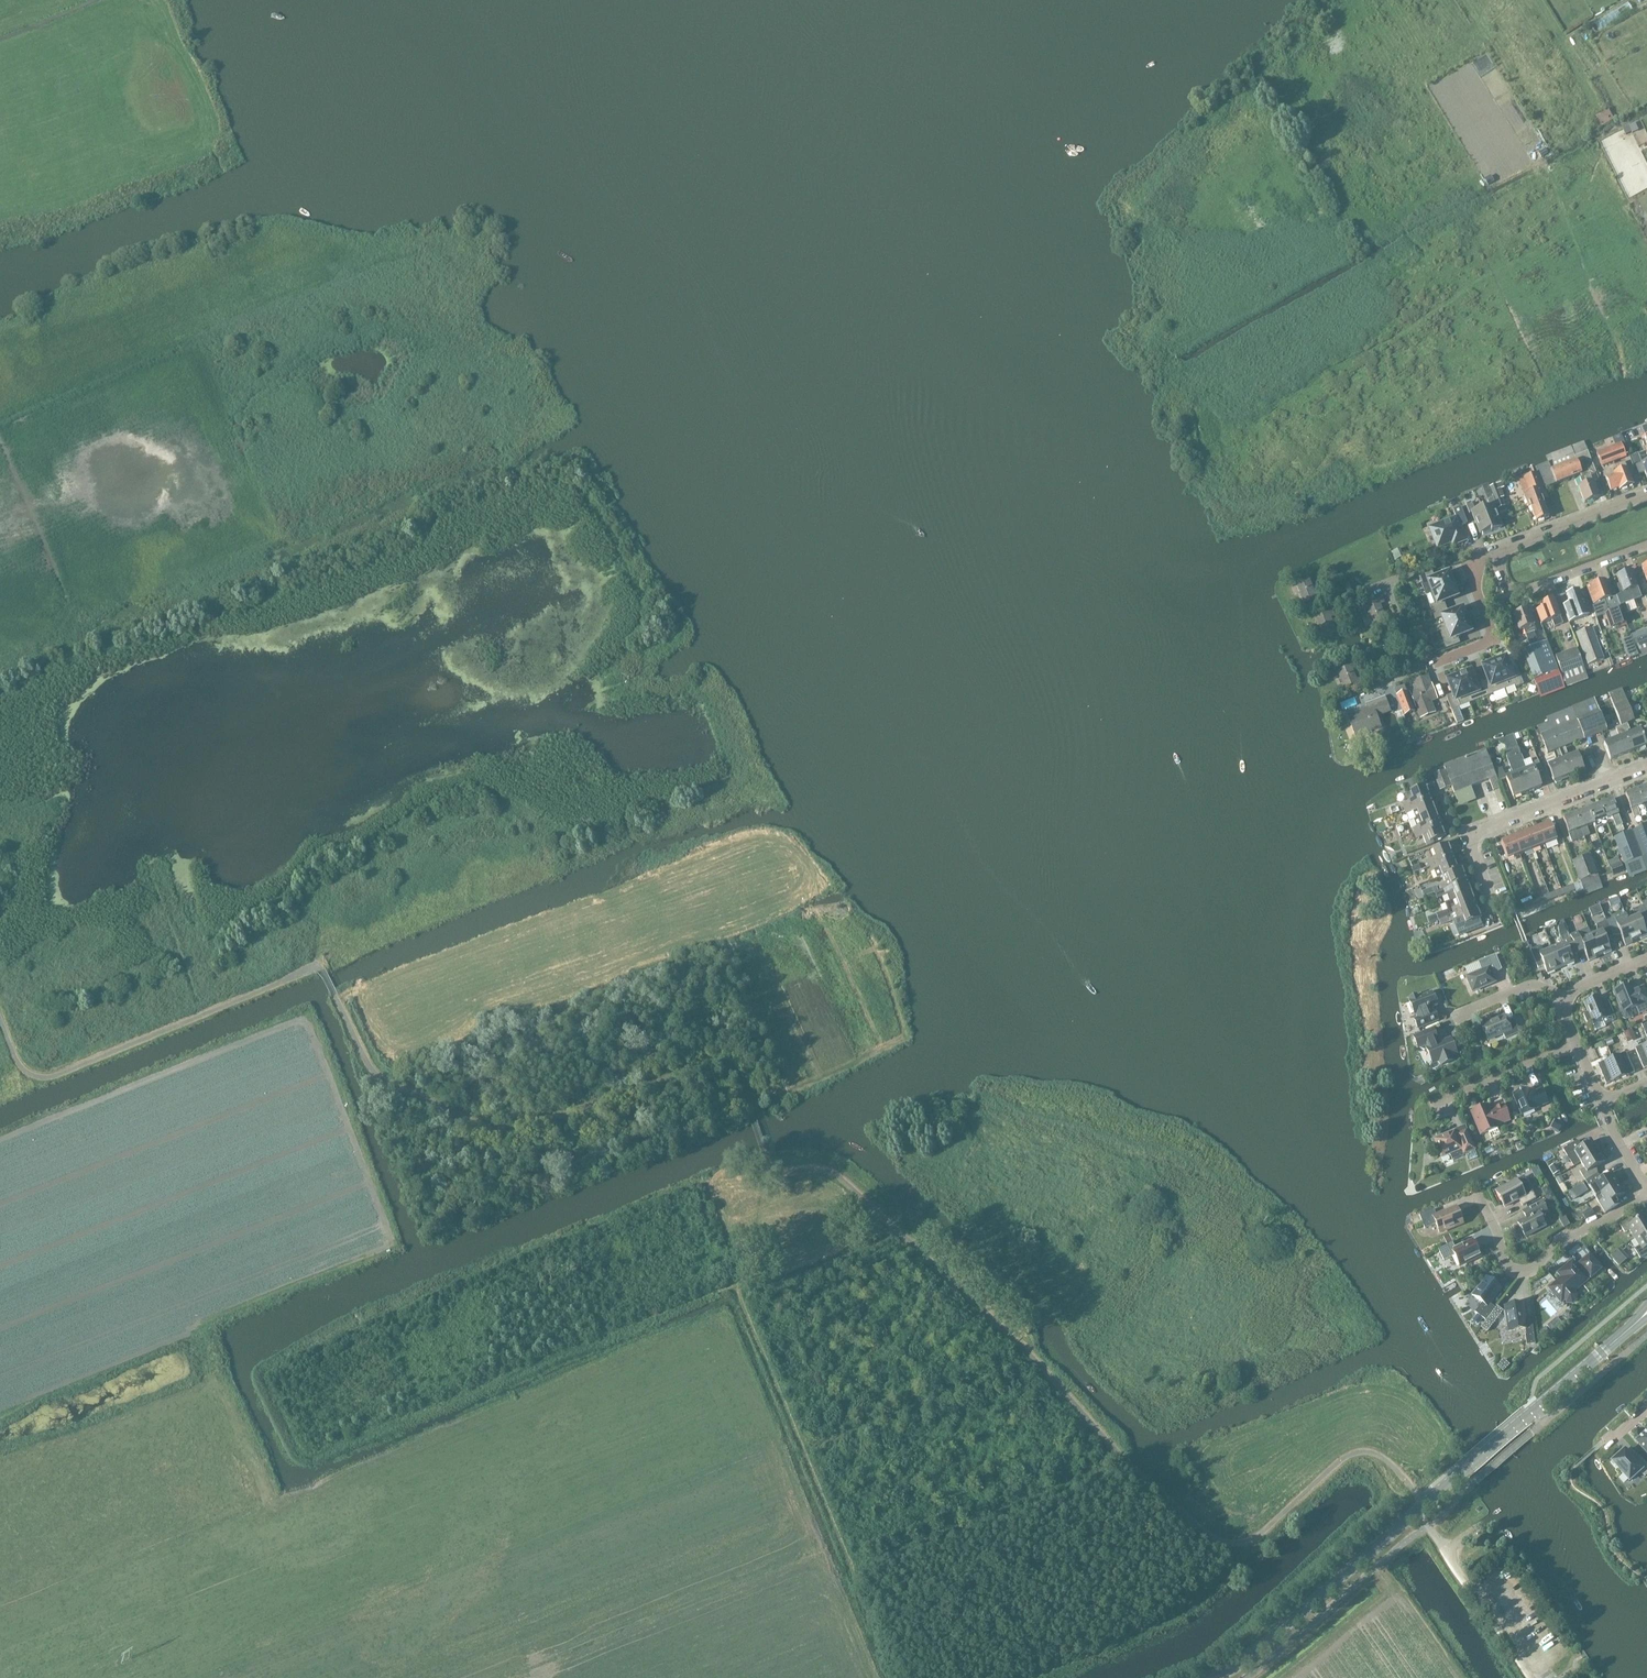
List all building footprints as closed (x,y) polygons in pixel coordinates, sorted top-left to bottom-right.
[(1545,145),(1525,102),(1510,109),(1530,152),(1545,145)] [(1608,110),(1595,117),(1601,127),(1614,120),(1608,110)] [(1529,150),(1517,157),(1521,163),(1533,156),(1529,150)] [(1626,457),(1621,443),(1596,453),(1602,466),(1626,457)] [(1548,463),(1535,468),(1543,489),(1580,474),(1582,478),(1580,479),(1582,485),(1578,487),(1584,503),(1599,498),(1592,481),(1590,475),(1596,473),(1588,452),(1574,457),(1575,460),(1550,469),(1548,463)] [(1614,475),(1605,478),(1611,491),(1619,488),(1619,490),(1633,485),(1627,468),(1624,462),(1615,466),(1617,472),(1613,474),(1614,475)] [(1636,466),(1639,474),(1644,472),(1646,479),(1646,462),(1636,466)] [(1549,517),(1543,501),(1547,499),(1544,490),(1543,491),(1536,474),(1524,479),(1530,493),(1524,496),(1528,508),(1531,507),(1536,522),(1549,517)] [(1489,487),(1493,497),(1496,506),(1498,509),(1505,506),(1496,484),(1489,487)] [(1494,507),(1496,506),(1493,497),(1487,500),(1489,505),(1482,508),(1491,531),(1502,527),(1494,507)] [(1483,535),(1491,531),(1482,508),(1475,511),(1472,503),(1466,506),(1469,514),(1472,513),(1480,534),(1482,533),(1483,535)] [(1456,518),(1430,528),(1437,548),(1455,540),(1457,544),(1465,540),(1460,526),(1467,523),(1461,507),(1453,510),(1456,518)] [(1616,596),(1620,606),(1641,598),(1637,588),(1631,571),(1625,573),(1625,572),(1624,571),(1618,573),(1618,575),(1618,576),(1617,576),(1620,585),(1617,586),(1621,594),(1616,596)] [(1420,577),(1427,595),(1453,585),(1448,573),(1435,578),(1433,572),(1420,577)] [(1304,604),(1321,597),(1319,592),(1315,593),(1309,579),(1296,584),(1304,604)] [(1620,608),(1620,606),(1616,596),(1610,598),(1604,581),(1599,583),(1597,581),(1591,583),(1591,586),(1587,587),(1594,604),(1595,604),(1595,606),(1592,607),(1596,618),(1606,615),(1610,626),(1615,629),(1626,624),(1620,608)] [(1431,606),(1434,613),(1447,608),(1444,602),(1457,596),(1456,594),(1458,594),(1455,586),(1453,586),(1453,585),(1427,595),(1433,593),(1437,603),(1431,606)] [(1570,605),(1563,607),(1569,623),(1588,616),(1585,608),(1579,590),(1566,595),(1570,605)] [(1382,597),(1364,604),(1372,624),(1386,618),(1380,604),(1384,603),(1382,597)] [(1561,618),(1554,600),(1540,605),(1542,610),(1536,612),(1541,625),(1552,621),(1554,627),(1563,624),(1560,618),(1561,618)] [(1329,612),(1315,617),(1322,637),(1336,632),(1331,618),(1335,616),(1332,606),(1327,608),(1329,612)] [(1447,608),(1434,613),(1436,619),(1442,617),(1447,628),(1440,630),(1441,630),(1466,620),(1462,609),(1449,614),(1447,608)] [(1646,649),(1646,613),(1645,608),(1627,614),(1640,651),(1646,649)] [(1520,631),(1524,630),(1528,642),(1530,648),(1523,650),(1534,679),(1557,670),(1546,641),(1538,644),(1538,643),(1536,639),(1534,633),(1536,632),(1534,626),(1528,609),(1513,615),(1520,631)] [(1471,632),(1466,620),(1441,630),(1447,648),(1460,643),(1458,637),(1471,632)] [(1588,665),(1604,659),(1592,627),(1576,633),(1588,665)] [(1562,675),(1584,667),(1577,648),(1555,656),(1562,675)] [(1495,662),(1494,663),(1504,688),(1515,684),(1516,687),(1523,684),(1517,670),(1511,672),(1506,658),(1503,659),(1503,657),(1495,660),(1495,662)] [(1504,688),(1494,663),(1492,663),(1492,661),(1484,664),(1485,666),(1482,667),(1488,681),(1482,683),(1486,695),(1504,688)] [(1345,691),(1363,684),(1361,678),(1356,680),(1351,666),(1337,671),(1345,691)] [(1460,676),(1459,676),(1469,702),(1486,695),(1482,683),(1476,686),(1470,672),(1468,673),(1467,671),(1460,674),(1460,676)] [(1416,690),(1411,693),(1416,707),(1416,706),(1420,716),(1434,711),(1430,701),(1436,699),(1431,685),(1430,685),(1427,676),(1413,681),(1416,690)] [(1469,702),(1459,676),(1447,681),(1452,694),(1446,696),(1451,709),(1469,702)] [(1620,725),(1629,722),(1632,716),(1623,694),(1610,699),(1620,725)] [(1377,716),(1381,715),(1390,711),(1385,696),(1366,703),(1368,708),(1347,715),(1354,732),(1371,726),(1372,730),(1381,727),(1377,716)] [(1596,704),(1576,712),(1586,738),(1607,730),(1596,704)] [(1576,712),(1548,722),(1558,749),(1586,738),(1576,712)] [(1558,749),(1548,722),(1537,727),(1547,753),(1558,749)] [(1627,724),(1621,726),(1631,752),(1646,746),(1640,730),(1628,734),(1627,731),(1630,730),(1627,724)] [(1631,752),(1621,726),(1616,729),(1618,735),(1620,734),(1622,737),(1604,744),(1610,760),(1631,752)] [(1508,760),(1520,755),(1517,746),(1504,751),(1508,760)] [(1565,749),(1559,751),(1569,776),(1584,770),(1578,754),(1566,759),(1565,756),(1567,755),(1565,749)] [(1500,788),(1494,771),(1486,750),(1444,766),(1454,793),(1489,780),(1493,790),(1500,788)] [(1569,776),(1559,751),(1553,753),(1556,759),(1558,758),(1559,761),(1547,766),(1554,782),(1555,782),(1556,784),(1562,781),(1561,779),(1569,776)] [(1523,764),(1520,755),(1508,760),(1511,769),(1512,768),(1517,766),(1523,764)] [(1526,770),(1523,764),(1517,766),(1527,792),(1541,787),(1533,767),(1526,770)] [(1513,797),(1527,792),(1517,766),(1512,768),(1515,774),(1506,778),(1513,797)] [(1502,768),(1494,771),(1498,783),(1506,779),(1502,768)] [(1434,774),(1440,791),(1451,787),(1444,770),(1434,774)] [(1402,804),(1404,809),(1430,799),(1425,787),(1410,793),(1413,800),(1402,804)] [(1643,805),(1645,812),(1646,811),(1646,787),(1638,790),(1643,805)] [(1643,805),(1638,790),(1625,795),(1631,810),(1634,818),(1640,816),(1637,808),(1643,805)] [(1417,810),(1420,818),(1435,812),(1430,799),(1404,809),(1406,815),(1417,810)] [(1613,800),(1600,805),(1606,820),(1612,817),(1615,825),(1621,823),(1618,815),(1613,800)] [(1605,820),(1606,820),(1600,805),(1588,810),(1593,824),(1595,829),(1607,824),(1605,820)] [(1588,810),(1575,814),(1584,837),(1589,836),(1586,827),(1593,824),(1588,810)] [(1435,812),(1420,818),(1423,825),(1412,829),(1414,834),(1440,824),(1435,812)] [(1584,837),(1575,814),(1563,819),(1568,834),(1572,842),(1584,837)] [(1440,824),(1414,834),(1416,839),(1427,835),(1430,843),(1445,837),(1440,824)] [(1538,828),(1544,845),(1546,844),(1547,847),(1551,846),(1550,843),(1557,840),(1550,824),(1538,828)] [(1646,856),(1646,825),(1633,831),(1643,857),(1646,856)] [(1532,850),(1544,845),(1538,828),(1526,833),(1532,850)] [(1624,864),(1641,858),(1631,831),(1614,838),(1624,864)] [(1520,854),(1532,850),(1526,833),(1513,838),(1520,854)] [(1522,861),(1520,854),(1513,838),(1501,843),(1507,859),(1514,857),(1516,863),(1522,861)] [(1593,850),(1602,847),(1599,840),(1591,843),(1593,850)] [(1427,868),(1453,858),(1448,845),(1433,851),(1436,858),(1425,862),(1427,868)] [(1580,882),(1598,875),(1590,855),(1572,862),(1580,882)] [(1434,871),(1436,878),(1458,870),(1453,858),(1427,868),(1429,873),(1434,871)] [(1613,874),(1624,871),(1621,862),(1610,866),(1613,874)] [(1422,863),(1412,867),(1414,873),(1424,869),(1422,863)] [(1462,868),(1458,870),(1436,878),(1437,879),(1443,876),(1445,883),(1438,886),(1440,891),(1466,881),(1462,868)] [(1466,881),(1440,891),(1442,896),(1453,892),(1456,899),(1471,893),(1466,881)] [(1549,894),(1551,899),(1563,895),(1561,890),(1557,891),(1554,884),(1547,887),(1549,894)] [(1561,890),(1563,895),(1575,890),(1573,885),(1561,890)] [(1448,910),(1450,916),(1476,906),(1471,893),(1456,899),(1459,906),(1448,910)] [(1537,899),(1539,904),(1551,899),(1549,894),(1537,899)] [(1526,909),(1539,904),(1537,899),(1532,900),(1531,897),(1520,900),(1522,904),(1524,903),(1526,909)] [(1481,918),(1476,906),(1450,916),(1452,921),(1463,916),(1466,924),(1481,918)] [(1628,921),(1636,940),(1640,938),(1640,939),(1646,937),(1646,935),(1642,923),(1646,921),(1646,915),(1643,906),(1633,910),(1634,918),(1628,921)] [(1447,917),(1439,920),(1441,926),(1449,922),(1447,917)] [(1606,921),(1612,935),(1619,932),(1625,946),(1632,943),(1631,942),(1636,940),(1628,921),(1622,923),(1616,917),(1606,921)] [(1605,938),(1612,935),(1606,921),(1596,925),(1597,933),(1591,936),(1599,955),(1603,953),(1604,955),(1611,952),(1605,938)] [(1552,948),(1560,966),(1566,963),(1567,966),(1573,963),(1570,955),(1575,952),(1576,954),(1577,954),(1565,924),(1558,927),(1560,944),(1552,948)] [(1588,929),(1570,936),(1576,950),(1583,947),(1588,961),(1595,958),(1595,957),(1599,955),(1591,936),(1588,929)] [(1552,948),(1544,951),(1539,946),(1530,950),(1538,968),(1544,966),(1547,974),(1554,971),(1553,969),(1560,966),(1552,948)] [(1481,971),(1466,977),(1472,992),(1495,982),(1491,973),(1501,969),(1495,955),(1478,962),(1481,971)] [(1629,1010),(1637,1007),(1639,1013),(1646,1009),(1646,997),(1643,987),(1631,992),(1629,992),(1626,985),(1622,987),(1621,986),(1619,986),(1620,988),(1614,991),(1621,1009),(1619,1013),(1621,1017),(1625,1019),(1629,1017),(1631,1013),(1629,1010)] [(1438,1020),(1434,1011),(1432,1012),(1430,1008),(1437,1005),(1431,992),(1418,998),(1416,995),(1409,998),(1410,1001),(1409,1001),(1414,1015),(1416,1014),(1418,1018),(1414,1020),(1418,1029),(1438,1020)] [(1591,1000),(1583,1003),(1587,1012),(1585,1013),(1584,1016),(1587,1022),(1589,1023),(1591,1022),(1595,1032),(1606,1027),(1604,1024),(1616,1020),(1610,1005),(1604,1008),(1598,995),(1591,998),(1591,1000)] [(1505,1038),(1519,1032),(1515,1021),(1507,1024),(1505,1018),(1484,1027),(1488,1038),(1502,1032),(1505,1038)] [(1635,1028),(1634,1021),(1624,1024),(1627,1036),(1637,1033),(1635,1028)] [(1456,1056),(1450,1041),(1441,1045),(1438,1044),(1433,1031),(1413,1039),(1417,1050),(1419,1049),(1420,1051),(1424,1052),(1426,1052),(1427,1055),(1427,1057),(1427,1059),(1428,1061),(1430,1062),(1431,1065),(1439,1063),(1441,1068),(1452,1063),(1450,1058),(1456,1056)] [(1635,1048),(1643,1069),(1646,1067),(1646,1044),(1635,1048)] [(1627,1052),(1612,1058),(1620,1078),(1635,1072),(1627,1052)] [(1620,1078),(1612,1058),(1597,1063),(1606,1084),(1620,1078)] [(1513,1095),(1521,1115),(1536,1109),(1535,1108),(1547,1103),(1542,1089),(1529,1094),(1527,1089),(1513,1095)] [(1503,1105),(1489,1110),(1487,1105),(1471,1112),(1480,1135),(1497,1128),(1496,1126),(1509,1120),(1503,1105)] [(1440,1137),(1434,1140),(1441,1158),(1449,1154),(1452,1160),(1475,1151),(1470,1138),(1459,1142),(1455,1133),(1443,1138),(1440,1137)] [(1573,1166),(1580,1161),(1597,1150),(1591,1140),(1582,1146),(1578,1140),(1563,1149),(1567,1156),(1573,1166)] [(1597,1150),(1580,1161),(1584,1168),(1579,1171),(1585,1181),(1598,1173),(1594,1166),(1604,1161),(1597,1150)] [(1618,1183),(1612,1173),(1589,1187),(1596,1198),(1600,1195),(1600,1194),(1618,1183)] [(1532,1192),(1525,1195),(1517,1181),(1496,1192),(1504,1207),(1519,1200),(1523,1206),(1536,1198),(1532,1192)] [(1600,1194),(1600,1195),(1604,1200),(1599,1203),(1605,1213),(1617,1206),(1613,1201),(1624,1194),(1618,1183),(1600,1194)] [(1526,1238),(1546,1226),(1541,1216),(1547,1212),(1542,1201),(1529,1209),(1521,1213),(1525,1219),(1517,1223),(1526,1238)] [(1439,1232),(1462,1223),(1456,1208),(1437,1216),(1434,1209),(1418,1216),(1424,1229),(1436,1224),(1439,1232)] [(1634,1238),(1646,1231),(1646,1219),(1645,1215),(1634,1222),(1632,1218),(1620,1224),(1624,1232),(1630,1231),(1634,1238)] [(1634,1238),(1639,1247),(1635,1251),(1640,1258),(1646,1254),(1646,1231),(1634,1238)] [(1459,1265),(1479,1256),(1473,1241),(1456,1249),(1453,1242),(1438,1249),(1443,1261),(1455,1256),(1459,1265)] [(1620,1250),(1611,1258),(1619,1267),(1629,1260),(1620,1250)] [(1578,1294),(1575,1291),(1600,1269),(1589,1256),(1579,1265),(1579,1266),(1578,1267),(1573,1261),(1557,1275),(1561,1278),(1550,1288),(1562,1303),(1564,1302),(1566,1304),(1572,1305),(1577,1301),(1578,1294)] [(1485,1320),(1494,1307),(1489,1303),(1500,1288),(1487,1278),(1473,1296),(1482,1303),(1475,1312),(1485,1320)] [(1507,1332),(1525,1330),(1526,1345),(1535,1344),(1532,1318),(1524,1319),(1522,1304),(1506,1306),(1506,1311),(1505,1311),(1507,1327),(1507,1332)] [(1481,1327),(1487,1332),(1502,1311),(1496,1306),(1481,1327)] [(1551,1325),(1562,1318),(1559,1313),(1548,1320),(1551,1325)] [(1497,1366),(1503,1371),(1509,1365),(1503,1360),(1497,1366)] [(1635,1441),(1646,1455),(1646,1430),(1635,1441)] [(1612,1462),(1629,1481),(1640,1471),(1645,1477),(1646,1474),(1646,1465),(1639,1457),(1634,1462),(1624,1451),(1623,1452),(1622,1450),(1616,1456),(1617,1457),(1612,1462)]
